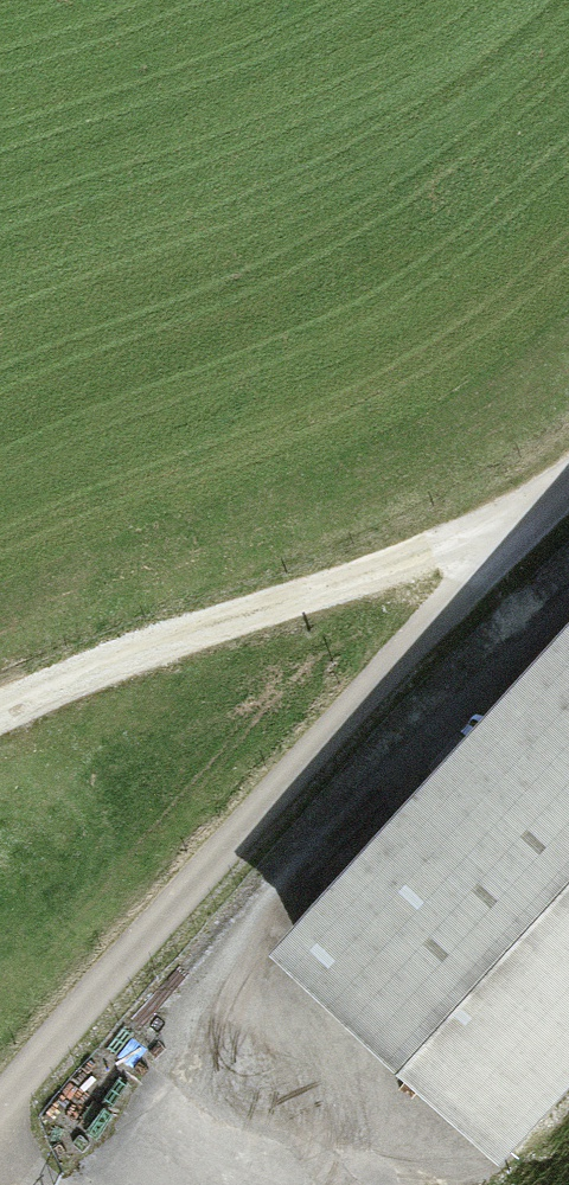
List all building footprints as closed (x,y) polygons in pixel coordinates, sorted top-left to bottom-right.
[(273,952),(497,1156),(568,1078),(568,629),(273,952)]
